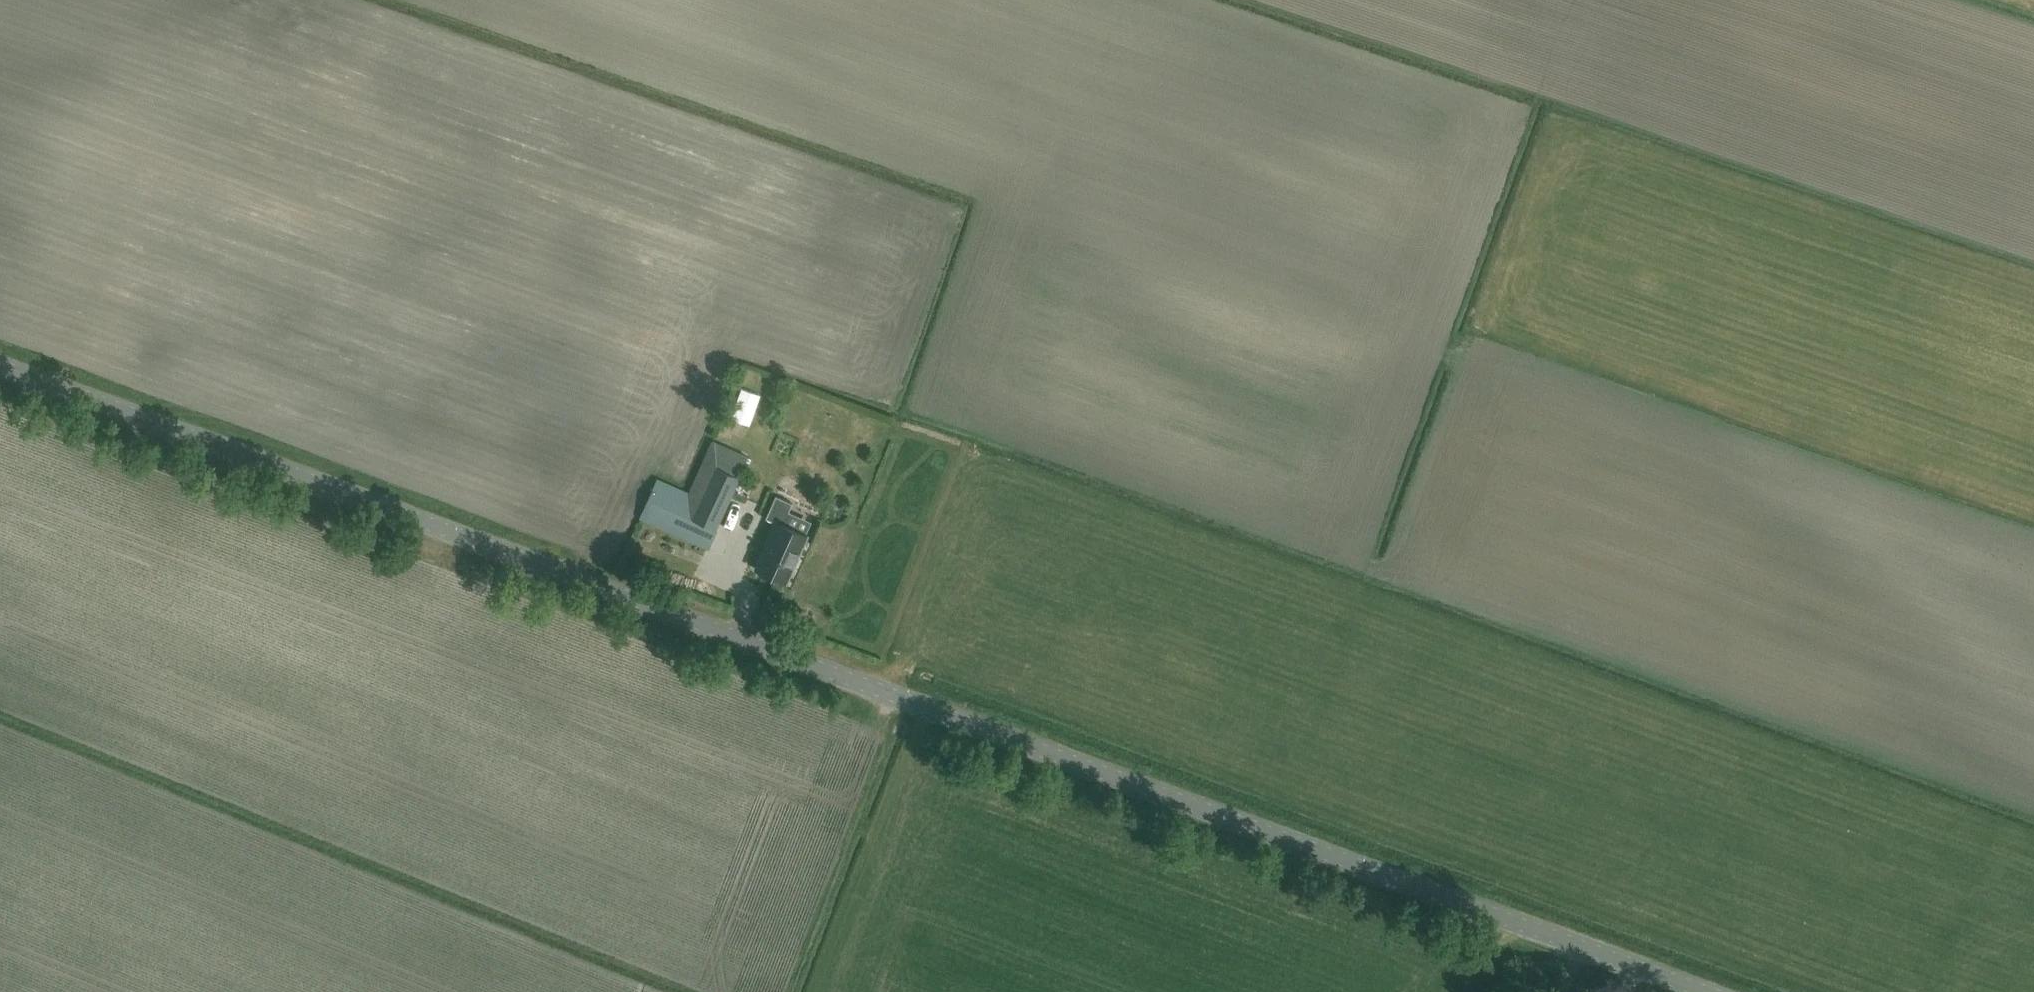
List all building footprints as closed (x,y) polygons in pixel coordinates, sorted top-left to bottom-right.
[(746,456),(712,441),(706,455),(704,454),(688,492),(657,479),(640,520),(707,548),(746,456)] [(756,569),(786,581),(807,534),(783,524),(792,502),(775,495),(765,518),(776,522),(756,569)]
